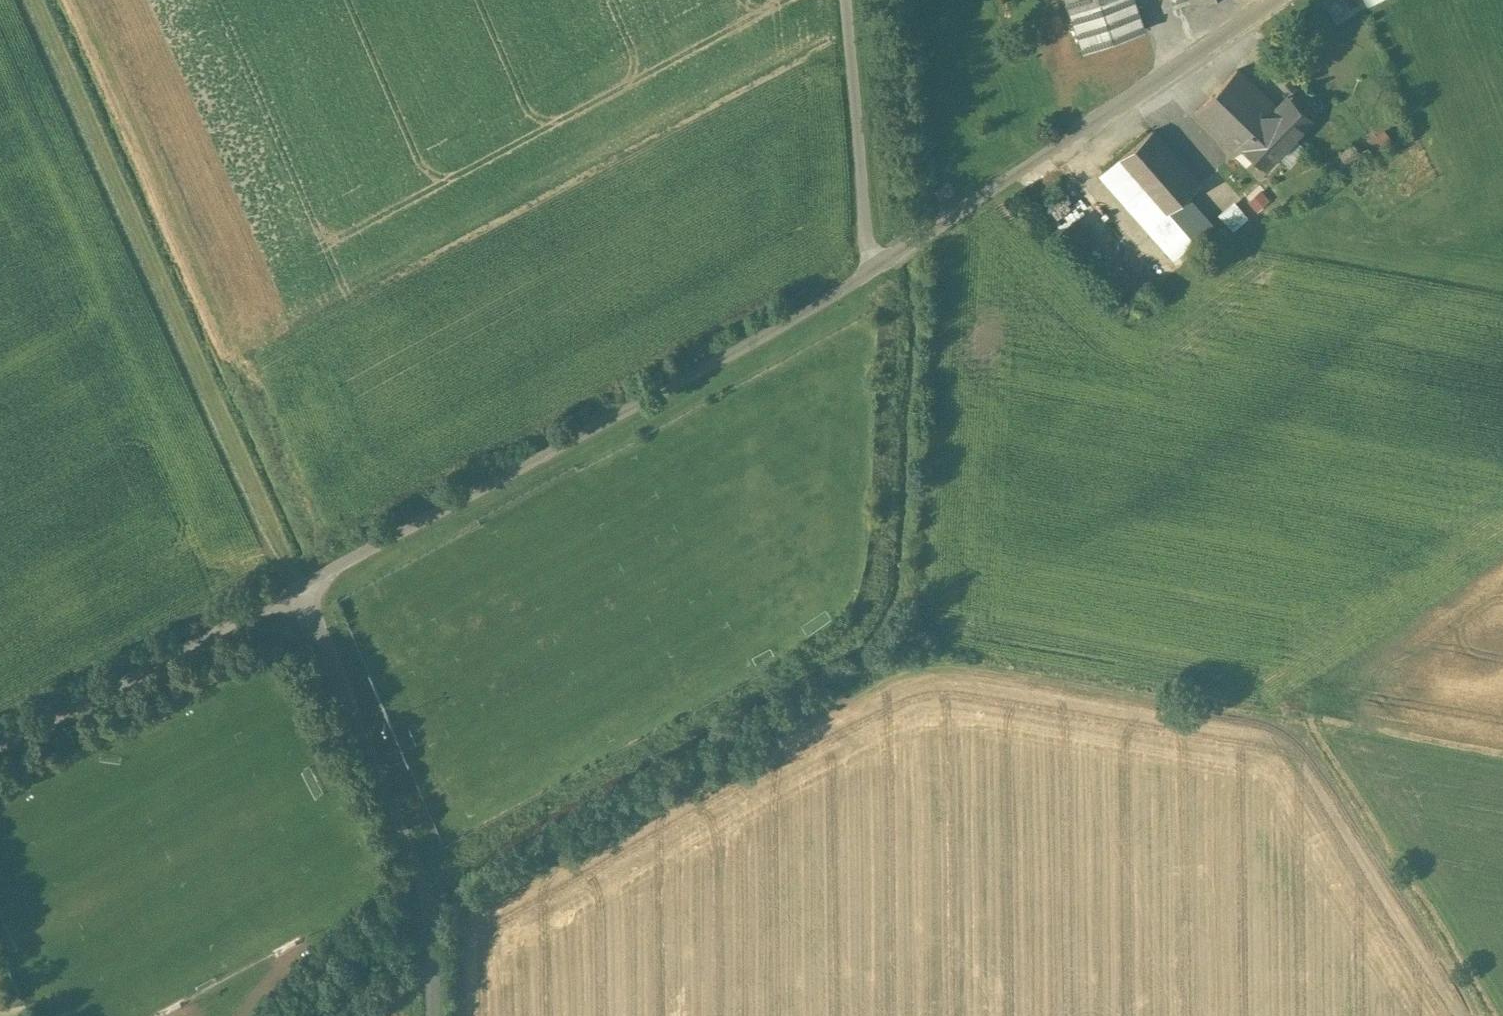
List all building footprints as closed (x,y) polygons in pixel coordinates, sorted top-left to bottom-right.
[(1083,50),(1145,28),(1136,0),(1066,0),(1083,50)] [(1327,0),(1339,22),(1373,4),(1371,0),(1328,0),(1327,0)] [(1276,108),(1237,69),(1196,111),(1238,151),(1244,145),(1266,168),(1311,120),(1287,96),(1276,108)] [(1152,130),(1120,157),(1167,212),(1187,195),(1199,185),(1152,130)] [(1187,195),(1167,212),(1120,157),(1101,173),(1174,256),(1212,224),(1187,195)] [(949,180),(934,190),(940,201),(956,191),(949,180)] [(1241,200),(1225,213),(1239,230),(1255,217),(1241,200)] [(0,997),(0,1002),(3,1008),(23,999),(18,989),(0,997)]
